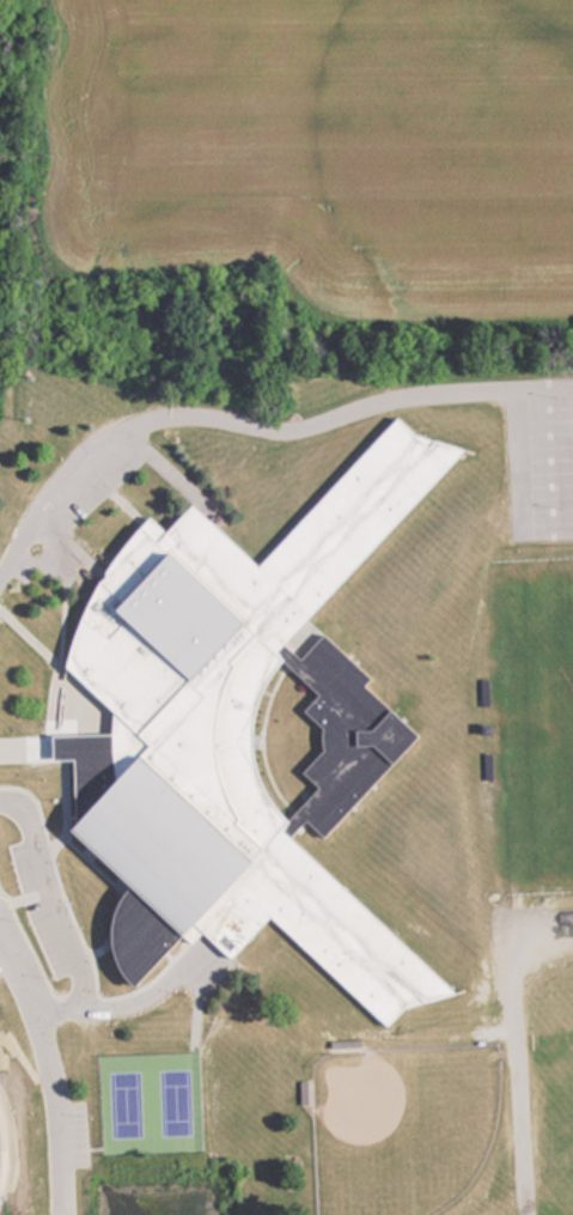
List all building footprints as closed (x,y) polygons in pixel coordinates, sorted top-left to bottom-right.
[(46,744),(50,754),(81,769),(56,824),(121,884),(101,927),(121,991),(172,935),(189,943),(198,933),(227,960),(266,918),(375,1019),(447,995),(443,983),(286,839),(303,821),(321,837),(418,731),(314,636),(295,657),(282,645),(458,453),(389,421),(254,567),(187,505),(165,529),(145,520),(100,568),(57,662),(102,704),(108,724),(46,744)]
